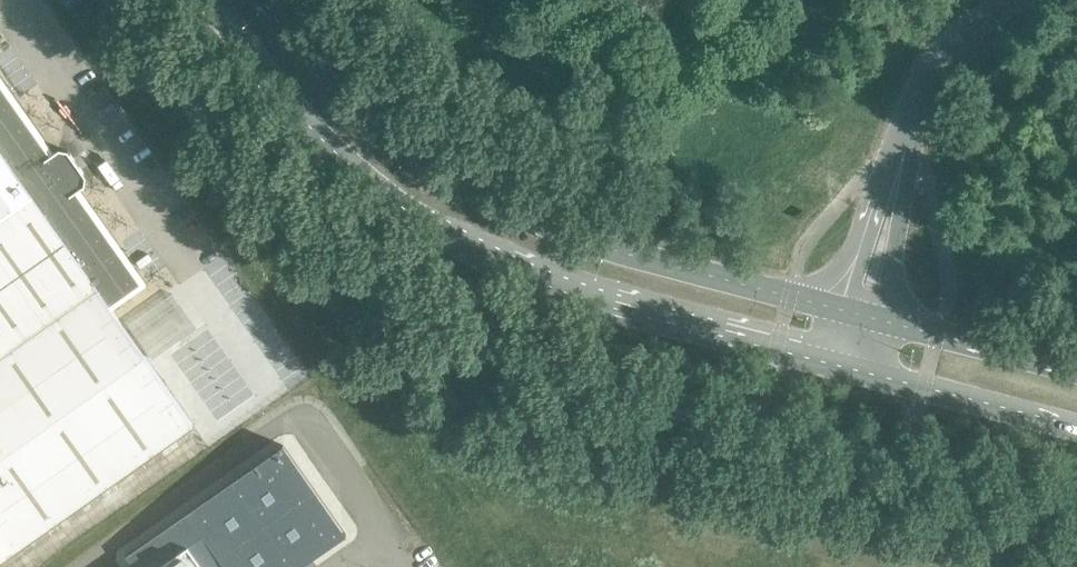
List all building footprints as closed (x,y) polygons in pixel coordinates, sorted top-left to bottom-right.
[(109,307),(141,284),(76,192),(85,186),(86,177),(68,151),(59,149),(51,155),(0,83),(0,560),(192,425),(109,307)] [(291,564),(309,558),(310,560),(346,534),(283,445),(126,556),(134,566),(293,566),(291,564)]
